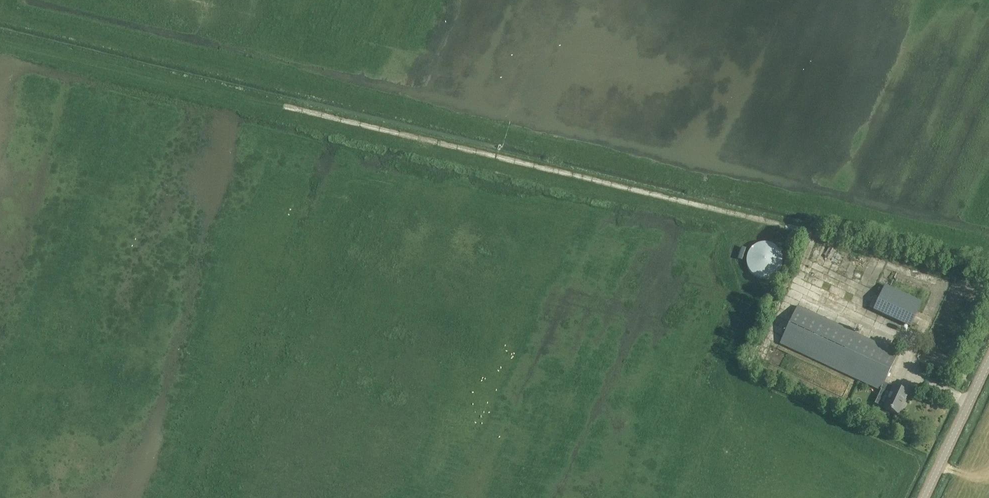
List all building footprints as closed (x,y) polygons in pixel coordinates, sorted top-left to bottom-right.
[(769,244),(765,243),(760,244),(755,245),(752,248),(749,252),(747,256),(746,264),(748,269),(751,273),(753,276),(757,278),(761,279),(765,279),(771,278),(775,276),(779,272),(781,268),(782,264),(782,259),(781,254),(779,250),(774,246),(769,244)] [(922,303),(885,285),(873,310),(911,327),(922,303)] [(898,353),(797,307),(780,343),(881,391),(881,390),(890,394),(883,408),(898,415),(907,394),(884,383),(898,353)] [(950,350),(947,356),(953,359),(956,353),(950,350)]
